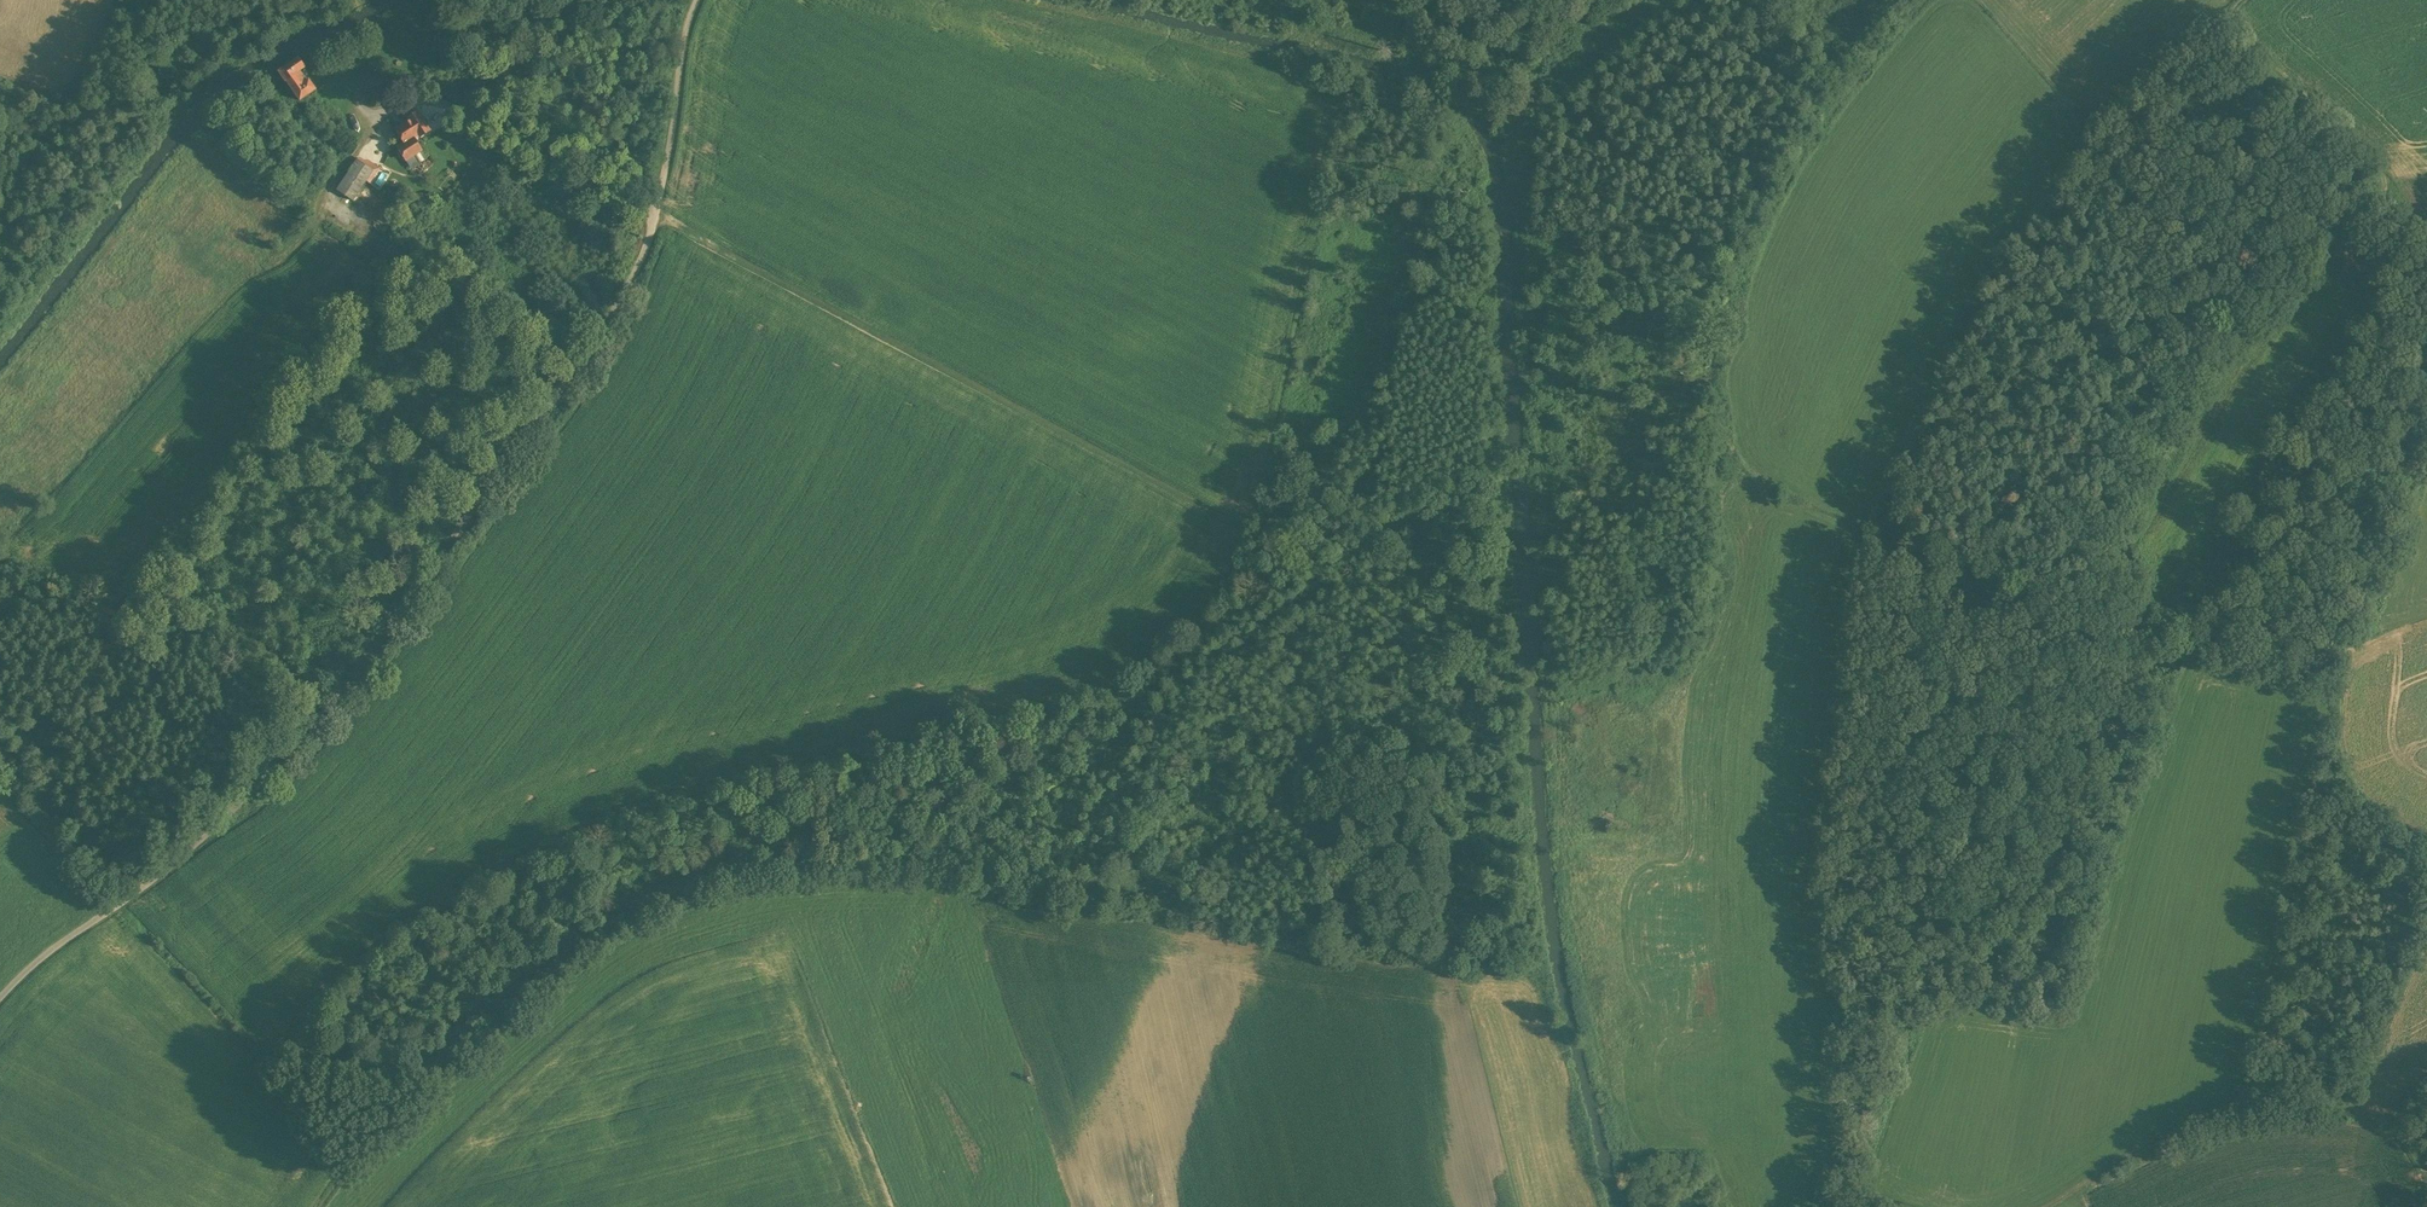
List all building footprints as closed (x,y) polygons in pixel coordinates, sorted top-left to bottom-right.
[(300,56),(278,70),(285,81),(286,80),(298,99),(314,89),(308,79),(306,80),(299,70),(306,66),(300,56)] [(421,149),(413,137),(418,134),(420,136),(430,129),(417,111),(408,118),(409,120),(396,129),(405,142),(398,147),(407,159),(421,149)] [(427,157),(421,149),(407,159),(412,167),(427,157)] [(357,159),(336,189),(352,200),(365,181),(373,170),(357,159)] [(295,186),(300,190),(309,181),(304,176),(295,186)] [(378,190),(365,181),(352,200),(365,209),(378,190)]
